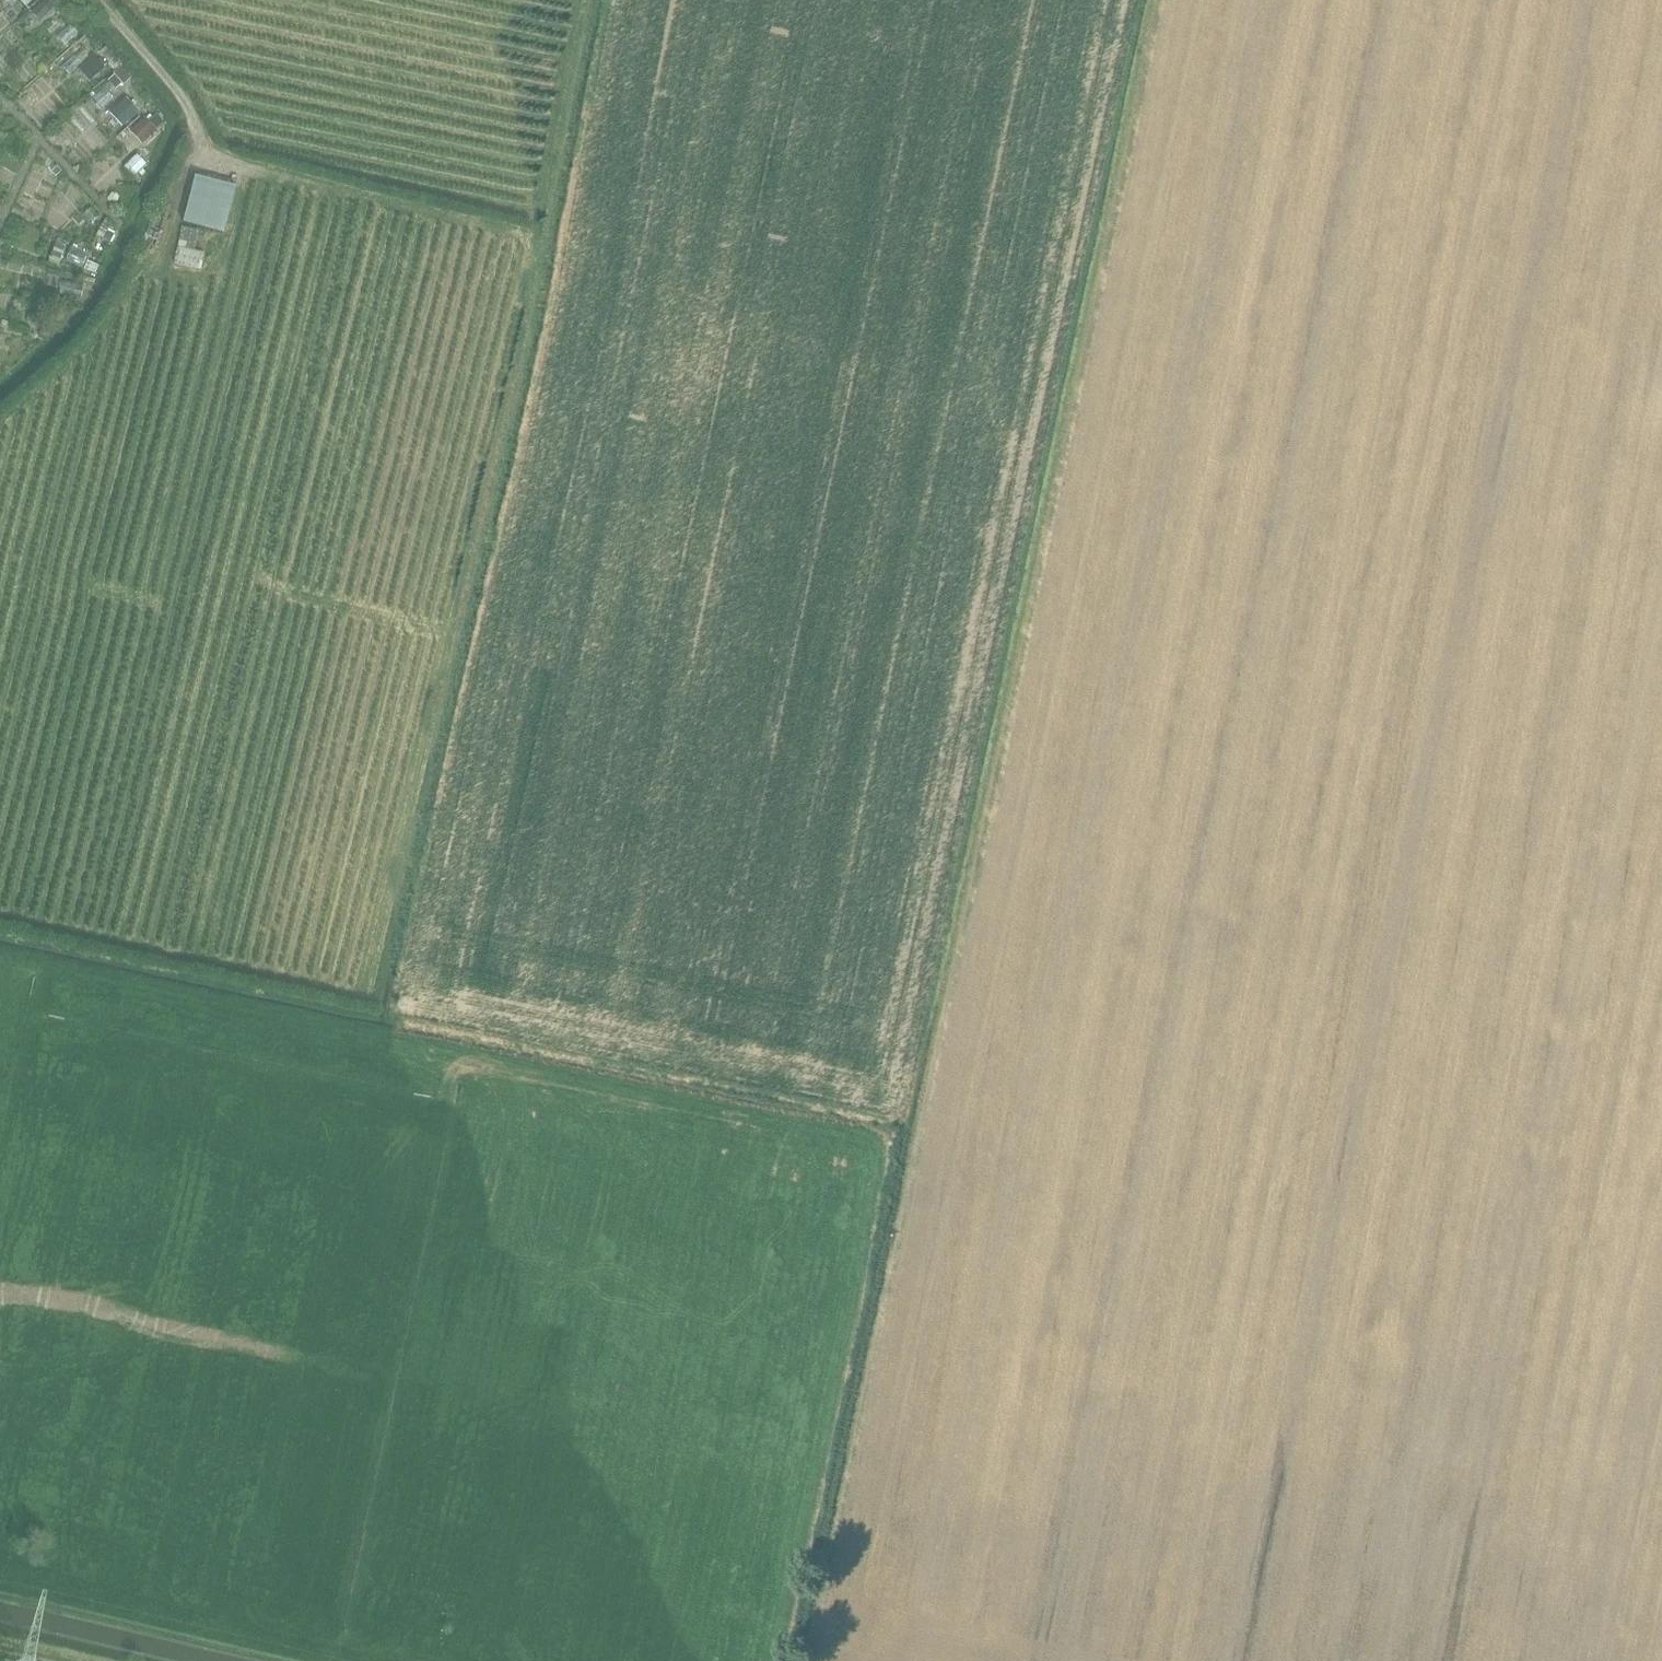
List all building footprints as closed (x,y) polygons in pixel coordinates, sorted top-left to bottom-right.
[(196,251),(202,225),(225,232),(239,185),(197,175),(185,221),(175,264),(201,270),(205,253),(196,251)]
